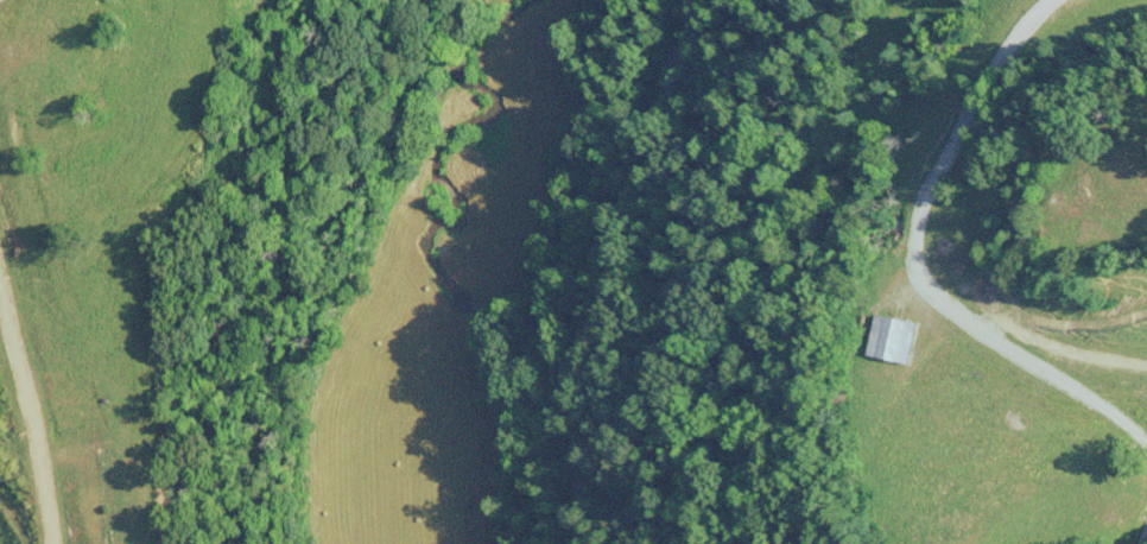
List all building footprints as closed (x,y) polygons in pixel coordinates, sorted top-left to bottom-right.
[(870,357),(911,364),(918,321),(876,315),(870,357)]
